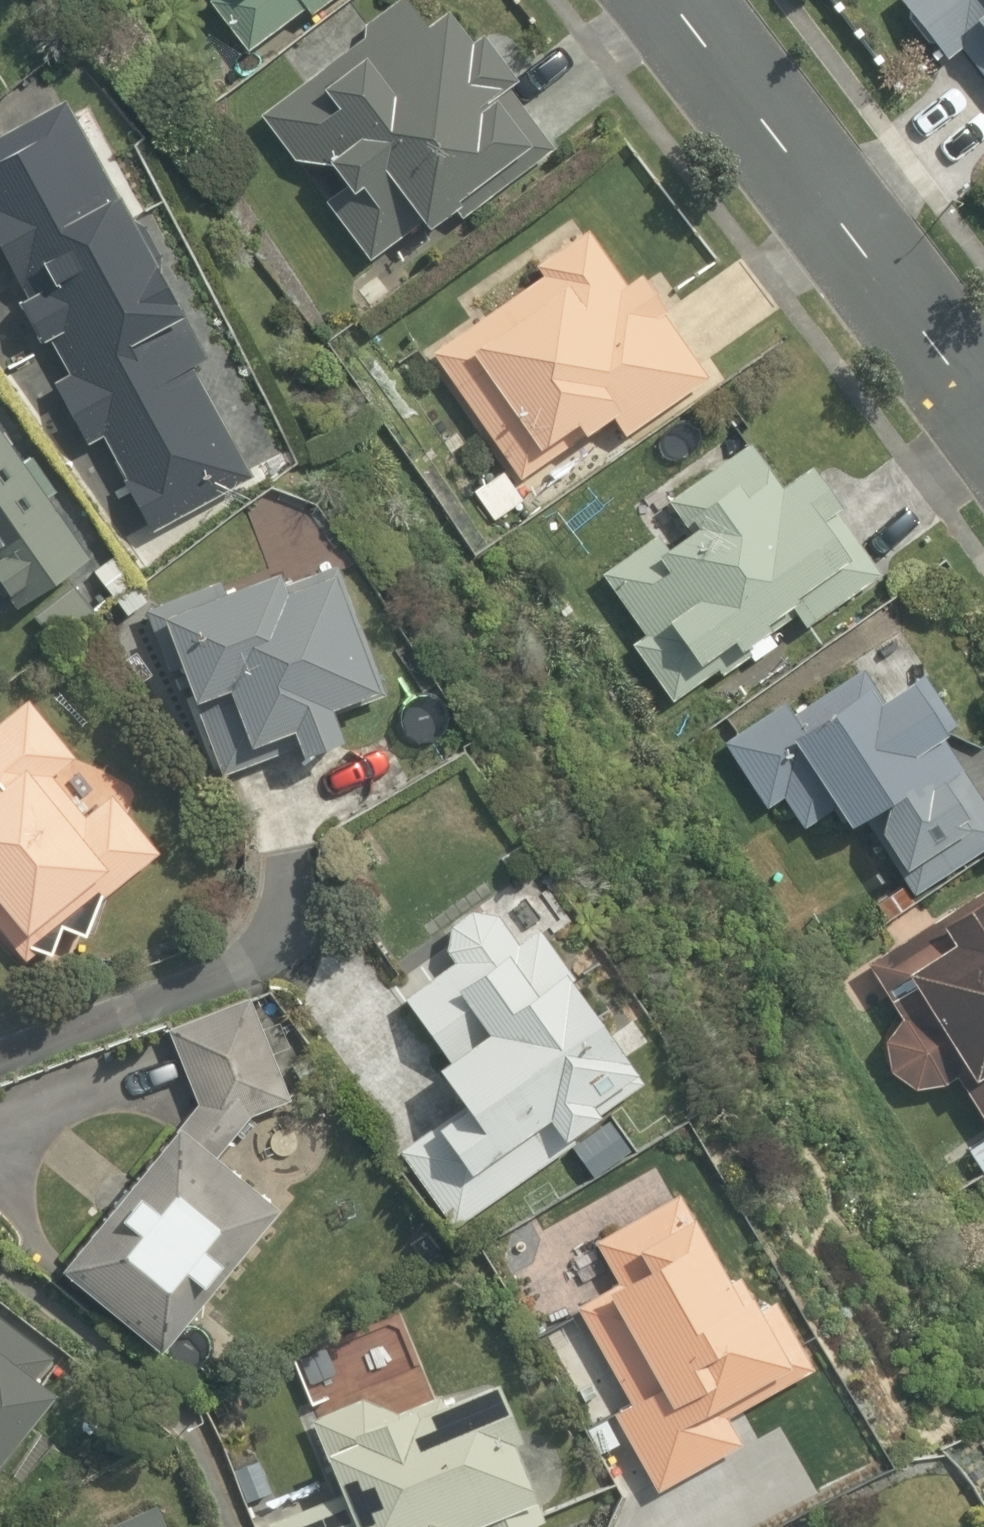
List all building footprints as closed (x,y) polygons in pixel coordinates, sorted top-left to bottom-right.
[(323,0),(208,0),(246,50),(302,8),(306,13),(323,0)] [(552,145),(502,80),(513,73),(481,32),(469,42),(444,10),(426,24),(407,0),(393,0),(358,27),(366,36),(262,116),(294,158),(325,165),(332,160),(347,179),(324,197),(370,257),(418,219),(426,228),(453,208),(460,217),(552,145)] [(947,59),(962,48),(983,77),(983,0),(902,0),(947,59)] [(0,136),(0,248),(28,300),(21,304),(41,343),(51,337),(69,370),(53,378),(88,442),(100,435),(151,530),(252,475),(191,362),(200,358),(179,319),(183,316),(116,192),(111,195),(62,103),(0,136)] [(622,436),(708,376),(662,308),(663,307),(639,271),(621,283),(585,231),(534,266),(543,279),(434,353),(523,484),(613,422),(622,436)] [(18,609),(92,559),(0,422),(0,581),(18,609)] [(746,444),(666,500),(688,530),(664,547),(655,534),(599,573),(643,634),(629,644),(669,701),(794,614),(803,626),(877,575),(831,509),(837,505),(808,464),(776,487),(746,444)] [(501,469),(473,490),(495,520),(524,499),(501,469)] [(377,690),(334,570),(291,585),(285,569),(211,595),(207,584),(145,606),(168,673),(183,668),(219,767),(295,740),(301,756),(343,740),(331,706),(377,690)] [(909,894),(983,847),(983,807),(959,769),(940,738),(944,735),(940,729),(951,722),(921,674),(879,701),(857,665),(790,711),(779,697),(717,738),(761,803),(777,796),(798,825),(832,804),(850,832),(863,824),(909,894)] [(156,851),(108,791),(79,814),(48,775),(72,757),(23,697),(0,716),(0,931),(22,959),(156,851)] [(884,920),(913,900),(901,882),(872,902),(884,920)] [(865,964),(898,1018),(883,1040),(887,1071),(912,1087),(940,1082),(955,1073),(983,1121),(983,890),(865,964)] [(399,1149),(453,1225),(569,1142),(565,1137),(639,1084),(620,1057),(626,1052),(537,927),(516,942),(497,915),(470,910),(449,925),(445,951),(452,962),(401,998),(444,1058),(436,1064),(464,1103),(399,1149)] [(158,1348),(276,1205),(214,1155),(248,1114),(288,1097),(246,995),(167,1027),(195,1103),(60,1268),(158,1348)] [(612,1414),(655,1492),(740,1445),(724,1418),(810,1370),(771,1302),(762,1307),(753,1293),(742,1299),(731,1278),(729,1279),(694,1215),(685,1220),(672,1196),(592,1241),(616,1283),(573,1307),(628,1405),(612,1414)] [(56,1387),(34,1370),(49,1351),(0,1315),(0,1460),(56,1387)] [(268,1526),(464,1526),(467,1526),(468,1526),(527,1526),(542,1521),(510,1441),(519,1437),(496,1379),(393,1420),(380,1389),(310,1418),(340,1492),(266,1523),(268,1526)] [(272,1496),(259,1464),(236,1474),(248,1505),(272,1496)] [(154,1505),(106,1526),(164,1526),(154,1505)]
